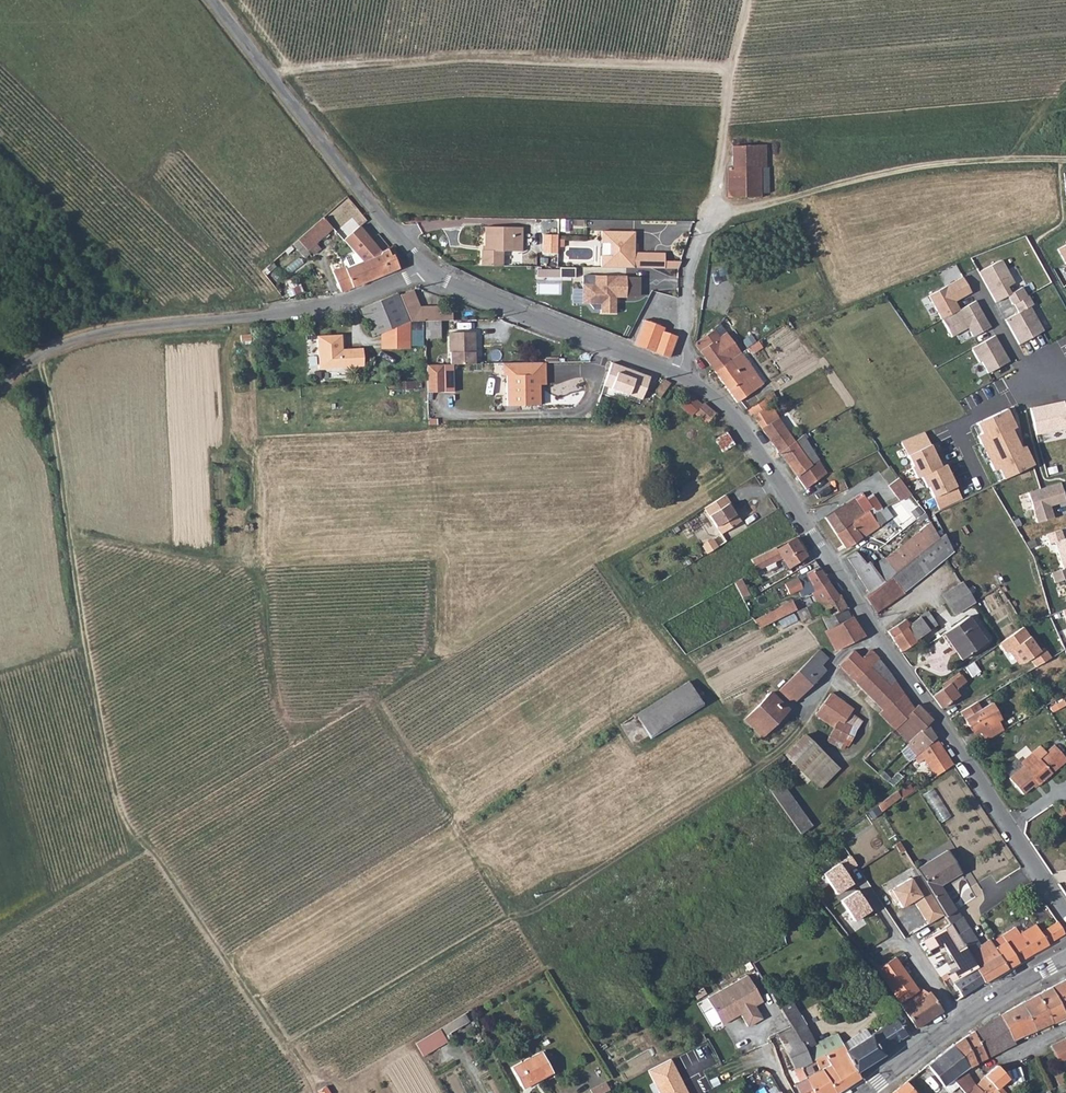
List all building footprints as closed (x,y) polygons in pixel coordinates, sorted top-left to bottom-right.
[(760,166),(765,167),(764,144),(730,144),(730,166),(760,166)] [(730,166),(727,166),(727,195),(760,196),(761,193),(760,166),(730,166)] [(761,193),(769,192),(768,167),(765,167),(760,166),(761,193)] [(325,219),(300,242),(310,253),(334,231),(325,219)] [(481,249),(480,267),(502,267),(503,249),(522,249),(522,226),(484,225),(484,249),(481,249)] [(363,228),(347,243),(365,262),(385,253),(383,249),(363,228)] [(601,255),(601,267),(677,269),(681,262),(661,261),(661,254),(634,253),(634,232),(601,231),(601,244),(609,244),(609,255),(601,255)] [(541,250),(559,250),(559,232),(542,232),(541,250)] [(389,246),(383,249),(385,253),(393,271),(400,268),(389,246)] [(1057,251),(1065,266),(1065,246),(1057,251)] [(385,253),(365,262),(365,263),(373,280),(393,271),(385,253)] [(1003,261),(980,273),(995,302),(1008,295),(1013,305),(1014,304),(1028,297),(1024,288),(1012,294),(1009,288),(1016,285),(1003,261)] [(337,275),(346,293),(373,280),(365,263),(365,262),(337,275)] [(538,269),(538,279),(552,279),(553,269),(538,269)] [(617,315),(617,298),(628,299),(628,298),(628,278),(628,277),(584,276),(583,304),(590,304),(595,310),(602,310),(602,315),(617,315)] [(962,277),(928,296),(941,319),(958,309),(954,302),(971,293),(962,277)] [(641,298),(642,278),(628,278),(628,298),(641,298)] [(418,288),(405,293),(414,316),(426,315),(426,325),(426,332),(443,332),(442,315),(459,316),(459,308),(446,307),(447,303),(423,302),(418,288)] [(363,304),(370,324),(375,332),(383,329),(397,324),(409,320),(411,318),(414,316),(405,293),(403,289),(363,304)] [(1046,331),(1028,297),(1014,304),(1018,312),(1005,319),(1019,345),(1046,331)] [(958,309),(941,319),(951,338),(968,328),(973,337),(990,328),(974,300),(958,309)] [(397,324),(398,348),(412,348),(411,318),(409,320),(397,324)] [(642,320),(634,344),(655,352),(662,331),(663,328),(642,320)] [(397,324),(383,329),(383,349),(398,348),(397,324)] [(714,329),(695,340),(695,344),(700,351),(719,336),(714,329)] [(451,330),(451,362),(477,362),(476,330),(451,330)] [(676,338),(676,336),(662,331),(655,352),(669,357),(676,338)] [(726,331),(719,336),(700,351),(707,361),(733,342),(726,331)] [(318,336),(319,367),(365,366),(364,347),(344,348),(343,335),(318,336)] [(995,335),(971,348),(979,363),(981,362),(988,374),(1009,362),(995,335)] [(757,341),(749,346),(753,353),(761,347),(757,341)] [(740,352),(733,342),(707,361),(715,372),(741,353),(740,352)] [(763,384),(741,353),(715,372),(737,402),(763,384)] [(427,363),(427,381),(427,394),(446,393),(446,362),(427,363)] [(541,379),(541,362),(501,362),(501,377),(505,378),(505,406),(535,406),(536,379),(541,379)] [(650,377),(611,363),(603,386),(642,400),(650,377)] [(656,390),(656,397),(660,399),(672,384),(663,380),(656,390)] [(701,405),(687,391),(677,403),(692,417),(694,414),(701,405)] [(748,410),(762,429),(779,417),(766,398),(748,410)] [(1031,410),(1037,437),(1065,431),(1065,411),(1064,402),(1031,410)] [(707,425),(716,414),(703,403),(701,405),(694,414),(707,425)] [(1007,410),(976,424),(981,435),(976,437),(993,473),(998,470),(1003,480),(1033,466),(1024,447),(1020,449),(1011,430),(1016,428),(1007,410)] [(779,417),(762,429),(779,452),(795,441),(779,417)] [(733,442),(725,430),(716,436),(724,448),(733,442)] [(811,465),(797,477),(806,489),(826,473),(805,438),(807,436),(805,433),(795,441),(811,465)] [(924,433),(901,442),(907,456),(929,445),(924,433)] [(795,441),(779,452),(797,477),(811,465),(795,441)] [(929,445),(907,456),(912,468),(911,468),(916,480),(920,478),(941,468),(929,445)] [(941,468),(920,478),(925,490),(928,489),(951,478),(945,466),(941,468)] [(899,500),(911,494),(901,476),(889,482),(899,500)] [(951,478),(928,489),(938,511),(962,500),(951,478)] [(1065,500),(1060,482),(1027,492),(1037,522),(1053,517),(1051,508),(1048,509),(1047,506),(1050,505),(1065,500)] [(863,512),(867,509),(871,506),(861,492),(853,498),(863,512)] [(726,494),(705,507),(722,533),(742,521),(736,511),(726,494)] [(824,517),(836,532),(850,522),(863,512),(853,498),(853,497),(824,517)] [(879,517),(876,511),(870,513),(867,509),(863,512),(850,522),(861,536),(877,525),(874,520),(879,517)] [(696,513),(680,524),(687,535),(694,530),(693,528),(702,523),(696,513)] [(927,516),(924,513),(916,518),(918,522),(927,516)] [(850,522),(836,532),(846,547),(861,536),(850,522)] [(938,536),(930,522),(911,537),(919,551),(931,542),(938,536)] [(1045,535),(1048,545),(1054,543),(1063,570),(1065,569),(1065,538),(1063,540),(1060,530),(1045,535)] [(942,534),(938,536),(931,542),(942,559),(945,557),(951,551),(942,534)] [(919,551),(911,537),(884,559),(893,572),(915,554),(919,551)] [(703,545),(708,553),(717,547),(712,539),(703,545)] [(805,555),(795,539),(777,550),(775,548),(751,560),(756,571),(782,558),(787,566),(805,555)] [(942,559),(931,542),(919,551),(915,554),(926,572),(942,559)] [(855,551),(847,557),(857,571),(856,572),(868,592),(881,582),(868,561),(866,563),(855,551)] [(881,582),(893,572),(884,559),(879,551),(868,561),(881,582)] [(893,572),(904,590),(926,572),(915,554),(893,572)] [(813,591),(829,582),(819,567),(797,578),(801,586),(799,587),(804,595),(813,591)] [(1051,573),(1054,583),(1065,580),(1065,583),(1065,569),(1063,570),(1051,573)] [(868,592),(865,595),(876,612),(905,592),(904,590),(893,572),(881,582),(868,592)] [(954,613),(973,601),(969,594),(971,593),(965,586),(964,586),(961,581),(941,595),(946,601),(954,613)] [(823,603),(838,595),(829,582),(813,591),(816,600),(818,606),(823,603)] [(836,614),(847,608),(840,595),(838,595),(823,603),(829,615),(835,612),(836,614)] [(803,600),(805,605),(811,602),(809,597),(803,600)] [(793,599),(755,617),(759,627),(797,609),(793,599)] [(829,629),(852,617),(847,608),(836,614),(835,612),(829,615),(823,618),(829,629)] [(905,618),(888,630),(901,650),(915,641),(914,639),(928,629),(936,623),(928,611),(909,623),(905,618)] [(826,631),(836,650),(864,636),(852,617),(829,629),(826,631)] [(945,632),(962,657),(985,641),(968,617),(945,632)] [(1023,627),(998,644),(1004,654),(1008,651),(1018,666),(1029,659),(1035,668),(1050,658),(1043,648),(1039,651),(1023,627)] [(791,705),(825,672),(821,667),(829,659),(820,649),(777,691),(791,705)] [(854,651),(840,664),(855,682),(878,659),(870,650),(862,658),(854,651)] [(878,659),(855,682),(883,710),(906,691),(897,678),(896,680),(878,659)] [(948,682),(953,688),(963,679),(959,674),(948,682)] [(937,677),(925,685),(932,695),(944,686),(941,683),(937,677)] [(944,686),(932,695),(941,707),(943,705),(957,693),(953,688),(948,682),(944,686)] [(703,705),(691,683),(636,714),(650,737),(703,705)] [(906,691),(883,710),(879,713),(894,729),(917,705),(906,691)] [(761,736),(787,710),(770,693),(744,720),(761,736)] [(853,709),(830,693),(815,714),(825,722),(821,728),(826,731),(820,738),(826,740),(830,737),(839,742),(851,727),(855,729),(861,721),(850,713),(853,709)] [(977,700),(959,711),(968,725),(970,724),(976,733),(979,731),(985,741),(1003,730),(997,721),(994,722),(989,713),(985,715),(981,708),(977,700)] [(994,722),(997,721),(1001,718),(991,702),(981,708),(985,715),(989,713),(994,722)] [(909,743),(926,726),(932,720),(917,705),(894,729),(891,732),(897,738),(901,735),(909,743)] [(915,756),(934,738),(926,726),(909,743),(906,745),(915,756)] [(803,735),(784,754),(800,770),(819,751),(803,735)] [(935,777),(953,764),(934,738),(915,756),(914,757),(919,763),(923,760),(935,777)] [(1021,761),(1023,764),(1009,776),(1023,792),(1036,780),(1038,783),(1065,758),(1054,744),(1046,751),(1041,744),(1021,761)] [(769,790),(802,834),(814,825),(780,781),(769,790)] [(942,820),(952,813),(934,786),(924,793),(942,820)] [(894,788),(879,800),(883,805),(898,794),(894,788)] [(1058,812),(1065,823),(1065,805),(1058,812)] [(904,850),(899,842),(895,844),(900,852),(904,850)] [(945,914),(950,923),(962,916),(957,909),(956,910),(940,885),(960,872),(946,850),(916,868),(921,875),(945,914)] [(850,857),(821,875),(835,898),(853,887),(844,873),(856,866),(850,857)] [(945,914),(921,875),(915,879),(913,876),(894,888),(905,907),(914,902),(928,925),(945,914)] [(1033,896),(1038,893),(1031,882),(1025,885),(1033,896)] [(857,891),(840,901),(854,924),(871,914),(857,891)] [(961,942),(973,936),(962,916),(950,923),(961,942)] [(996,950),(1007,968),(1064,933),(1057,922),(1039,932),(1034,924),(1019,934),(1015,927),(992,940),(996,947),(994,948),(990,950),(991,952),(996,950)] [(961,942),(950,923),(923,938),(928,945),(940,939),(950,955),(964,947),(961,942)] [(964,947),(967,953),(978,945),(973,936),(961,942),(964,947)] [(985,956),(991,952),(990,950),(994,948),(989,939),(978,945),(985,956)] [(975,968),(983,981),(984,982),(1007,968),(996,950),(991,952),(985,956),(978,945),(967,953),(975,968)] [(950,955),(959,969),(963,975),(975,968),(967,953),(964,947),(950,955)] [(893,957),(876,968),(899,1001),(916,990),(901,967),(900,968),(893,957)] [(948,976),(962,996),(983,981),(975,968),(963,975),(959,969),(948,976)] [(748,976),(708,998),(722,1024),(740,1014),(748,1027),(762,1019),(755,1006),(762,1001),(748,976)] [(1064,1015),(1065,1015),(1065,979),(1050,988),(1064,1015)] [(1036,995),(1050,1022),(1064,1015),(1050,988),(1036,995)] [(813,990),(791,1002),(794,1008),(818,996),(813,990)] [(916,990),(899,1001),(916,1028),(941,1010),(929,992),(927,993),(916,990)] [(1021,1004),(1034,1029),(1050,1022),(1036,995),(1021,1004)] [(791,1002),(779,1008),(790,1027),(802,1047),(814,1043),(794,1008),(791,1002)] [(1013,1039),(1014,1043),(1035,1032),(1034,1029),(1021,1004),(999,1016),(1012,1040),(1013,1039)] [(974,1031),(986,1057),(1014,1043),(1013,1039),(1012,1040),(999,1016),(974,1031)] [(906,1034),(897,1019),(857,1043),(846,1050),(844,1051),(856,1071),(882,1054),(881,1051),(906,1034)] [(805,1077),(803,1072),(800,1067),(810,1061),(802,1047),(790,1027),(777,1034),(784,1048),(801,1079),(795,1083),(799,1092),(813,1092),(805,1077)] [(439,1029),(415,1042),(422,1054),(446,1040),(439,1029)] [(974,1031),(963,1038),(975,1063),(986,1057),(974,1031)] [(844,1046),(843,1044),(838,1033),(814,1043),(802,1047),(810,1061),(823,1055),(823,1056),(844,1046)] [(784,1048),(777,1034),(768,1037),(776,1051),(784,1048)] [(844,1046),(846,1050),(857,1043),(853,1037),(843,1044),(844,1046)] [(963,1038),(952,1045),(968,1066),(975,1063),(963,1038)] [(1058,1061),(1065,1057),(1065,1039),(1065,1038),(1050,1046),(1058,1061)] [(975,1085),(965,1068),(968,1066),(952,1045),(939,1055),(927,1065),(944,1086),(953,1079),(964,1092),(983,1092),(975,1085)] [(856,1071),(844,1051),(846,1050),(844,1046),(823,1056),(826,1061),(828,1065),(805,1077),(813,1092),(837,1092),(852,1083),(860,1077),(856,1071)] [(553,1070),(542,1051),(512,1067),(524,1088),(553,1070)] [(823,1055),(810,1061),(800,1067),(803,1072),(826,1061),(823,1056),(823,1055)] [(671,1058),(648,1069),(660,1092),(689,1092),(671,1058)] [(1020,1064),(1007,1069),(1012,1082),(1025,1078),(1020,1064)] [(936,1092),(942,1092),(946,1089),(944,1086),(927,1065),(919,1072),(936,1092)] [(999,1088),(1000,1087),(1009,1078),(997,1065),(985,1075),(985,1076),(999,1088)] [(771,1087),(764,1067),(755,1071),(757,1075),(764,1092),(772,1092),(771,1087)] [(919,1072),(906,1083),(915,1092),(936,1092),(919,1072)] [(983,1092),(1004,1092),(1000,1087),(999,1088),(985,1076),(985,1075),(975,1085),(983,1092)] [(589,1089),(591,1092),(601,1092),(608,1090),(604,1082),(589,1089)] [(906,1083),(896,1092),(897,1092),(915,1092),(906,1083)]
